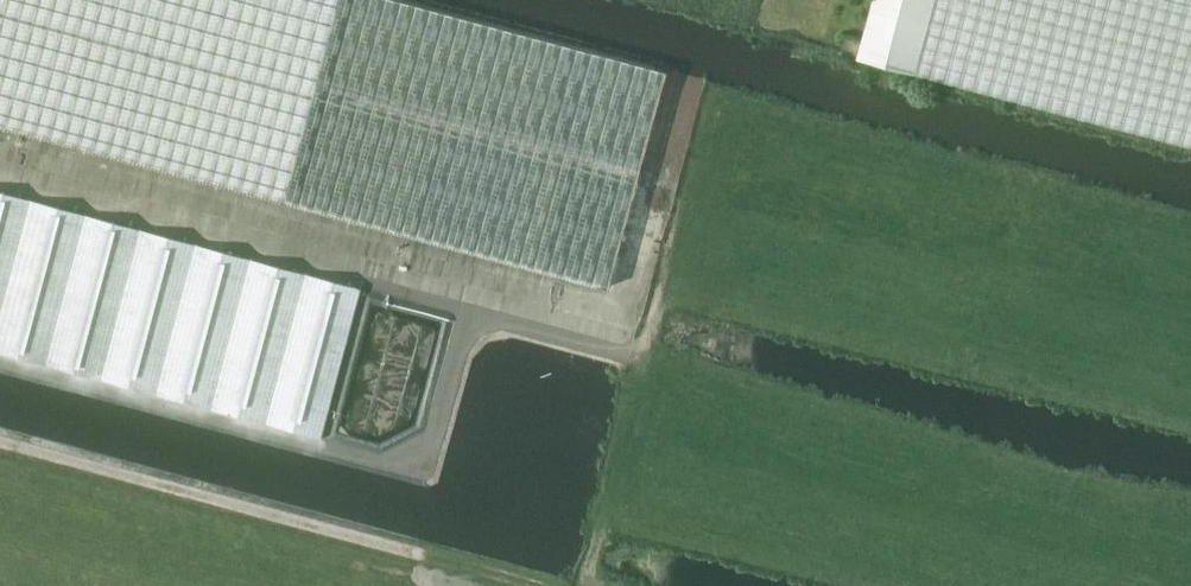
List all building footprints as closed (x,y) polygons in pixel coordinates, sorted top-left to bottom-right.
[(605,286),(663,72),(392,0),(0,0),(0,125),(605,286)] [(859,59),(1190,147),(1190,0),(875,0),(859,59)] [(320,439),(360,288),(0,193),(0,354),(320,439)]
